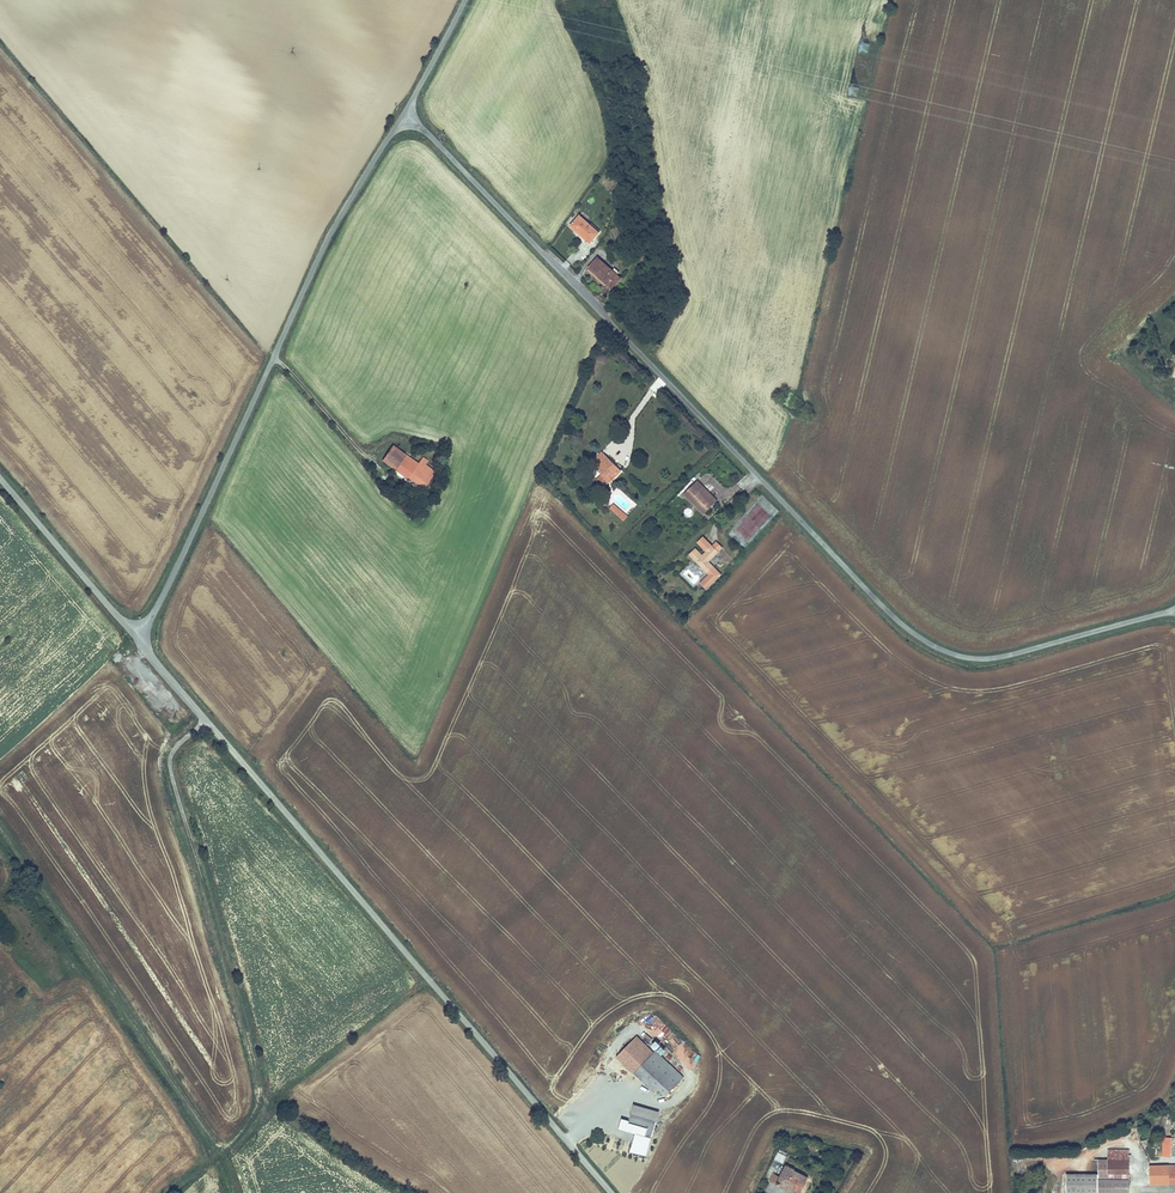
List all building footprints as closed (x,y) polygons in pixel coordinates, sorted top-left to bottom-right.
[(859,52),(869,53),(870,44),(861,42),(859,52)] [(571,226),(589,243),(597,234),(579,217),(571,226)] [(589,269),(612,289),(622,279),(599,258),(589,269)] [(656,394),(666,384),(659,378),(650,388),(656,394)] [(383,461),(393,468),(402,475),(413,460),(393,446),(383,461)] [(620,473),(616,469),(617,467),(614,464),(612,465),(603,456),(595,463),(599,467),(597,470),(610,484),(620,473)] [(432,479),(422,471),(424,469),(413,460),(402,475),(413,483),(423,490),(432,479)] [(429,462),(424,469),(422,471),(432,479),(438,483),(445,474),(429,462)] [(402,475),(393,468),(389,473),(398,479),(402,475)] [(398,479),(409,487),(413,483),(402,475),(398,479)] [(429,495),(438,483),(432,479),(423,490),(429,495)] [(704,513),(713,504),(701,490),(703,488),(698,483),(686,494),(704,513)] [(716,501),(703,488),(701,490),(713,504),(716,501)] [(732,528),(748,543),(779,510),(763,495),(732,528)] [(610,508),(616,514),(621,510),(614,504),(610,508)] [(623,521),(627,517),(621,510),(616,514),(623,521)] [(690,557),(699,567),(707,575),(713,569),(708,563),(718,554),(713,548),(702,557),(696,551),(690,557)] [(705,577),(707,575),(699,567),(697,569),(705,577)] [(688,568),(680,574),(691,586),(699,580),(688,568)] [(643,1043),(637,1038),(618,1056),(635,1073),(647,1061),(636,1050),(643,1043)] [(643,1043),(636,1050),(647,1061),(655,1054),(644,1042),(643,1043)] [(652,1048),(664,1055),(668,1049),(655,1042),(652,1048)] [(683,1080),(657,1052),(655,1054),(674,1074),(681,1082),(683,1080)] [(655,1093),(658,1090),(674,1074),(655,1054),(647,1061),(635,1073),(655,1093)] [(681,1082),(674,1074),(658,1090),(665,1098),(681,1082)] [(606,1077),(603,1080),(609,1086),(612,1083),(606,1077)] [(637,1134),(632,1151),(647,1156),(661,1114),(634,1105),(630,1119),(623,1117),(620,1128),(637,1134)] [(1173,1138),(1164,1137),(1162,1156),(1171,1157),(1173,1138)] [(1067,1192),(1130,1192),(1130,1149),(1108,1149),(1108,1159),(1099,1159),(1099,1174),(1067,1174),(1067,1192)] [(775,1159),(783,1163),(787,1156),(779,1152),(775,1159)] [(794,1172),(795,1169),(787,1165),(786,1167),(782,1174),(776,1171),(771,1181),(791,1192),(800,1192),(807,1179),(794,1172)] [(1159,1166),(1160,1185),(1174,1184),(1174,1165),(1159,1166)] [(1151,1185),(1160,1185),(1159,1166),(1151,1166),(1151,1185)]
